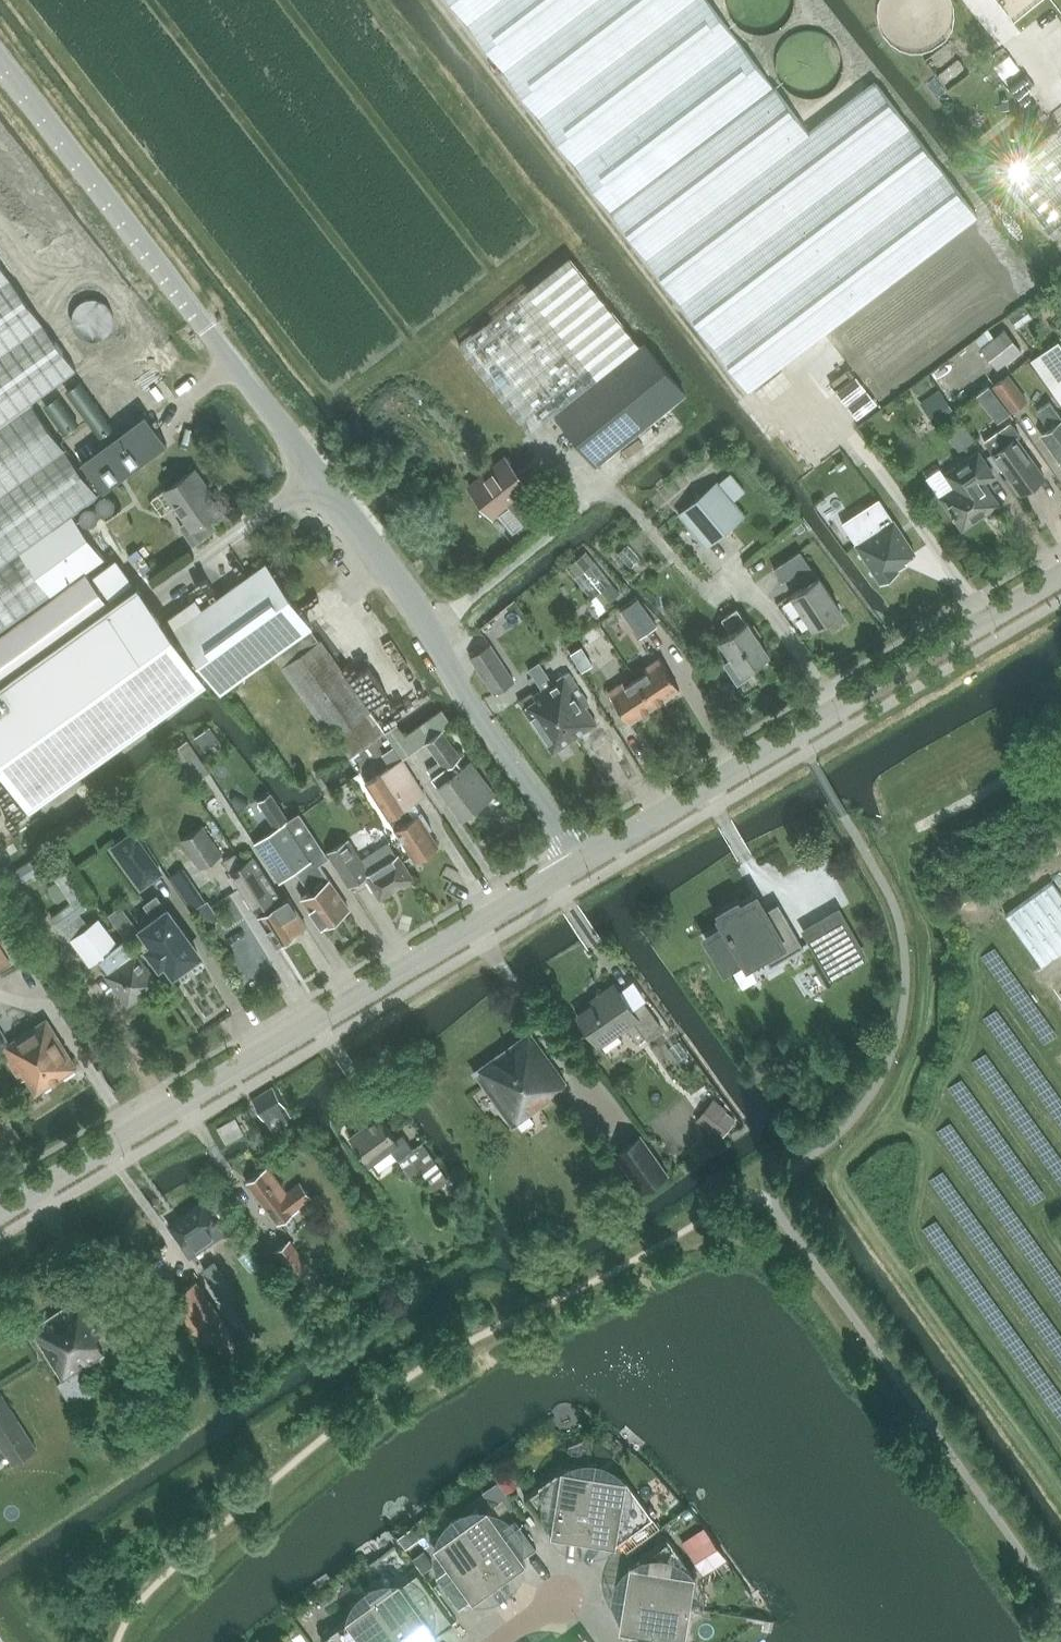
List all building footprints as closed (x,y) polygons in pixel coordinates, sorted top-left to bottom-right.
[(978,215),(875,82),(809,134),(706,0),(448,0),(749,391),(978,215)] [(934,66),(940,80),(960,71),(954,57),(934,66)] [(1000,170),(1054,237),(1060,231),(1060,122),(1000,170)] [(530,433),(555,412),(640,345),(569,256),(459,345),(530,433)] [(85,572),(53,527),(98,493),(29,404),(76,369),(0,265),(0,633),(85,572)] [(980,346),(997,369),(1021,350),(1004,328),(980,346)] [(1058,341),(1031,360),(1060,402),(1060,339),(1058,341)] [(640,345),(555,412),(596,464),(685,393),(644,342),(640,345)] [(1008,375),(993,385),(1009,408),(1024,397),(1008,375)] [(831,393),(851,418),(871,402),(852,377),(831,393)] [(917,396),(927,423),(946,415),(935,389),(917,396)] [(1050,401),(1037,411),(1052,432),(1044,438),(1060,462),(1060,417),(1050,401)] [(121,431),(81,461),(82,462),(104,490),(167,443),(144,414),(121,431)] [(984,441),(993,453),(1021,493),(1044,476),(1017,438),(1020,435),(1010,422),(984,441)] [(943,471),(930,480),(942,497),(962,527),(997,504),(983,482),(994,475),(978,451),(958,465),(945,474),(943,471)] [(505,459),(470,487),(493,515),(497,512),(513,532),(524,524),(543,509),(526,488),(527,487),(505,459)] [(209,517),(219,510),(202,486),(205,484),(194,469),(165,490),(189,524),(182,529),(193,545),(217,528),(209,517)] [(717,481),(690,503),(718,537),(745,515),(717,481)] [(836,504),(815,515),(823,529),(844,518),(836,504)] [(881,528),(856,544),(880,581),(898,570),(896,568),(906,561),(905,559),(915,553),(888,512),(876,520),(881,528)] [(619,594),(586,551),(566,568),(600,608),(619,594)] [(813,627),(840,609),(818,576),(817,577),(800,551),(774,568),(782,581),(794,573),(802,586),(791,594),(813,627)] [(115,558),(113,559),(93,574),(110,598),(131,582),(132,581),(115,558)] [(266,562),(174,629),(213,683),(219,692),(226,687),(273,654),(310,628),(311,626),(266,562)] [(0,633),(0,690),(112,608),(85,572),(0,633)] [(621,610),(640,638),(657,627),(638,598),(621,610)] [(719,639),(732,658),(724,663),(738,683),(752,674),(748,668),(755,663),(757,665),(767,658),(765,656),(769,654),(747,621),(746,621),(737,608),(722,618),(731,631),(719,639)] [(319,640),(310,628),(273,654),(282,666),(281,667),(332,738),(346,759),(386,732),(383,727),(371,710),(320,639),(319,640)] [(494,694),(514,681),(490,644),(470,657),(494,694)] [(580,672),(594,664),(583,644),(569,652),(580,672)] [(646,671),(636,678),(654,705),(679,688),(659,657),(643,667),(646,671)] [(543,688),(575,737),(597,723),(586,707),(589,704),(568,672),(551,683),(538,663),(529,669),(542,689),(543,688)] [(654,705),(636,678),(626,685),(623,681),(608,691),(628,722),(654,705)] [(553,752),(575,737),(543,688),(542,689),(533,695),(536,699),(523,707),(553,752)] [(460,756),(442,730),(441,730),(426,742),(444,767),(432,777),(462,817),(486,799),(474,784),(482,778),(470,763),(463,768),(456,760),(460,756)] [(187,740),(169,753),(191,784),(209,772),(187,740)] [(415,860),(438,845),(428,830),(432,827),(421,811),(413,817),(407,807),(425,796),(401,759),(365,782),(415,860)] [(3,826),(19,818),(0,782),(0,819),(3,826)] [(321,926),(348,908),(318,864),(329,857),(298,813),(255,842),(280,881),(296,870),(311,891),(301,897),(321,926)] [(200,869),(222,854),(203,825),(202,825),(194,814),(174,827),(182,839),(181,839),(200,869)] [(160,872),(132,833),(113,847),(141,886),(160,872)] [(389,842),(363,858),(350,837),(328,851),(351,887),(366,877),(380,899),(413,878),(398,854),(396,855),(389,842)] [(223,860),(254,911),(279,896),(254,855),(242,863),(235,852),(223,860)] [(1048,885),(1006,915),(1041,965),(1060,951),(1060,903),(1048,885)] [(279,896),(254,911),(276,946),(298,932),(306,926),(288,898),(283,901),(279,896)] [(737,904),(722,913),(724,916),(722,918),(730,932),(728,933),(729,935),(712,944),(725,967),(744,956),(748,963),(780,944),(787,955),(803,946),(784,912),(768,921),(755,898),(739,908),(737,904)] [(194,956),(198,953),(167,910),(142,928),(154,944),(149,948),(160,963),(165,959),(174,971),(178,968),(181,972),(197,961),(194,956)] [(838,910),(819,921),(846,966),(865,956),(838,910)] [(127,1005),(158,983),(136,953),(131,956),(120,940),(117,943),(99,918),(71,939),(89,964),(99,957),(109,972),(105,975),(127,1005)] [(645,1039),(662,1027),(644,1001),(633,1009),(615,984),(599,996),(602,999),(577,1017),(598,1047),(633,1022),(645,1039)] [(20,1080),(25,1078),(35,1093),(76,1067),(46,1019),(8,1042),(0,1029),(0,1048),(20,1080)] [(553,1095),(569,1083),(532,1033),(474,1075),(512,1128),(555,1097),(553,1095)] [(252,1100),(268,1125),(270,1129),(291,1116),(272,1086),(252,1100)] [(350,1137),(356,1146),(359,1150),(357,1151),(363,1160),(365,1159),(369,1164),(391,1148),(399,1160),(414,1149),(403,1134),(397,1138),(381,1115),(350,1137)] [(217,1128),(224,1139),(227,1143),(242,1133),(232,1117),(217,1128)] [(641,1134),(614,1154),(643,1193),(670,1174),(641,1134)] [(434,1189),(447,1180),(434,1162),(433,1163),(422,1148),(411,1156),(421,1171),(434,1189)] [(300,1183),(283,1196),(264,1170),(248,1181),(279,1223),(294,1212),(295,1213),(313,1200),(300,1183)] [(208,1243),(225,1231),(203,1200),(169,1225),(196,1263),(207,1255),(205,1253),(211,1248),(208,1243)] [(311,1268),(306,1262),(290,1240),(268,1257),(276,1268),(283,1263),(295,1280),(311,1268)] [(205,1347),(231,1329),(197,1280),(170,1298),(205,1347)] [(78,1369),(104,1353),(95,1338),(104,1332),(82,1298),(32,1329),(62,1378),(57,1381),(73,1406),(93,1394),(78,1369)] [(17,1419),(0,1392),(0,1444),(12,1463),(35,1449),(17,1419)] [(551,1534),(583,1539),(593,1474),(561,1469),(524,1496),(551,1534)] [(593,1474),(583,1539),(615,1544),(652,1517),(626,1479),(593,1474)] [(461,1527),(499,1581),(525,1562),(487,1509),(461,1527)] [(473,1599),(499,1581),(461,1527),(434,1546),(449,1566),(436,1576),(449,1593),(459,1607),(471,1598),(473,1599)] [(630,1564),(625,1596),(689,1607),(694,1575),(667,1537),(630,1564)] [(402,1641),(427,1641),(453,1623),(417,1574),(401,1585),(399,1582),(372,1600),(402,1641)] [(625,1596),(620,1629),(629,1641),(680,1641),(684,1639),(689,1607),(625,1596)] [(372,1600),(321,1638),(324,1641),(402,1641),(372,1600)]
